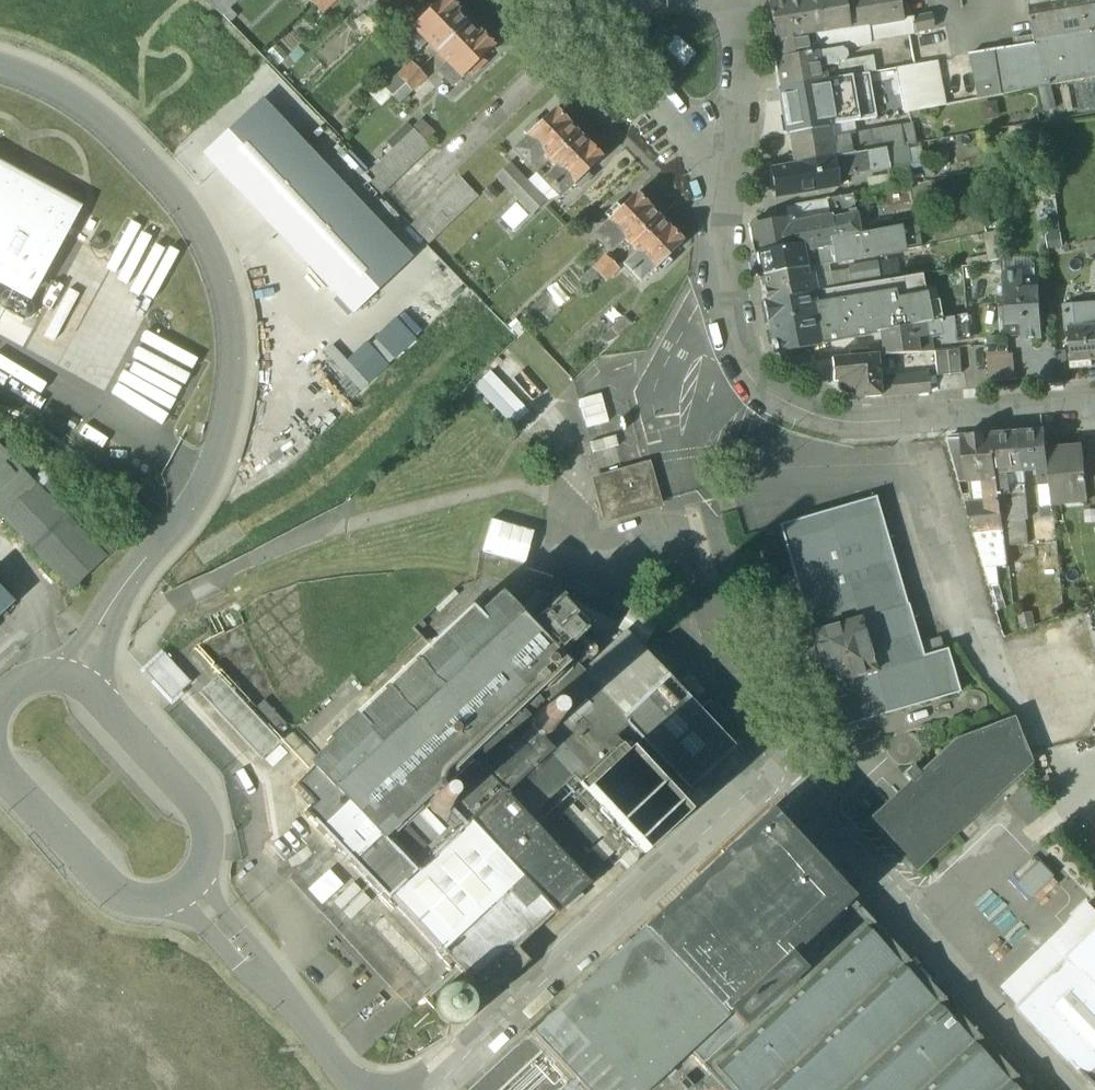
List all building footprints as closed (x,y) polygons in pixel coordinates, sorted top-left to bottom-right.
[(221,16),(238,0),(206,0),(221,16)] [(309,1),(322,14),(335,0),(310,0),(309,1)] [(432,7),(427,3),(414,16),(418,20),(402,36),(416,50),(425,41),(447,63),(437,72),(451,87),(467,71),(472,76),(485,63),(481,58),(492,46),(479,32),(476,35),(454,13),(457,10),(448,0),(439,0),(432,7)] [(766,1),(775,59),(840,48),(850,46),(848,28),(846,20),(842,0),(770,0),(766,1)] [(846,20),(848,28),(901,19),(898,0),(842,0),(846,20)] [(1029,6),(1035,36),(1036,43),(1094,33),(1094,0),(1065,0),(1049,2),(1029,6)] [(901,19),(848,28),(850,46),(870,43),(869,39),(931,29),(929,15),(910,18),(901,19)] [(1014,40),(1015,47),(969,54),(977,98),(1094,76),(1094,33),(1036,43),(1035,36),(1014,40)] [(666,49),(684,67),(696,55),(678,37),(666,49)] [(840,48),(775,59),(780,88),(824,81),(822,68),(836,66),(837,64),(843,63),(842,62),(846,57),(845,53),(841,50),(840,48)] [(836,66),(822,68),(824,81),(869,73),(874,73),(871,57),(842,62),(843,63),(837,64),(836,66)] [(936,62),(896,69),(899,82),(914,80),(938,76),(936,62)] [(410,63),(384,88),(399,103),(425,78),(410,63)] [(780,88),(777,89),(785,134),(788,133),(827,127),(876,119),(869,73),(824,81),(780,88)] [(938,76),(914,80),(915,85),(919,110),(944,105),(938,76)] [(915,85),(898,87),(903,113),(919,110),(915,85)] [(201,153),(350,311),(410,254),(261,96),(201,153)] [(600,158),(555,110),(539,125),(534,120),(523,130),(528,135),(513,150),(530,168),(542,156),(555,169),(542,181),(558,198),(574,183),(579,188),(590,178),(585,173),(600,158)] [(827,127),(788,133),(794,164),(851,155),(848,137),(829,140),(827,127)] [(414,129),(364,177),(381,194),(430,146),(414,129)] [(902,146),(884,149),(888,168),(905,165),(902,146)] [(794,164),(769,168),(774,198),(837,188),(835,177),(888,168),(884,149),(851,155),(794,164)] [(28,296),(78,205),(0,163),(0,281),(28,296)] [(544,202),(509,164),(496,175),(531,214),(544,202)] [(905,165),(888,168),(889,175),(907,173),(905,165)] [(889,175),(888,176),(867,179),(870,191),(891,187),(891,188),(909,185),(907,173),(889,175)] [(461,178),(411,226),(427,243),(478,195),(461,178)] [(490,185),(482,193),(490,201),(498,194),(490,185)] [(635,194),(620,209),(615,203),(604,214),(609,219),(593,234),(610,251),(623,239),(635,252),(622,264),(638,281),(654,266),(659,272),(670,261),(665,256),(680,241),(635,194)] [(849,194),(826,200),(828,218),(831,240),(858,235),(852,195),(849,194)] [(789,225),(828,218),(826,200),(782,209),(784,220),(788,220),(789,225)] [(828,218),(789,225),(792,247),(800,245),(801,253),(830,248),(828,241),(831,240),(828,218)] [(784,220),(749,228),(754,253),(792,247),(789,225),(788,220),(784,220)] [(858,235),(831,240),(828,241),(830,248),(801,253),(804,269),(922,247),(918,224),(858,235)] [(800,245),(792,247),(754,253),(760,277),(804,269),(801,253),(800,245)] [(606,256),(580,281),(586,287),(599,274),(605,280),(618,268),(606,256)] [(992,298),(1004,297),(1003,274),(1002,261),(963,268),(964,280),(990,275),(992,298)] [(877,262),(848,267),(851,283),(880,278),(877,262)] [(804,269),(760,277),(765,303),(815,293),(813,278),(805,279),(804,269)] [(1021,273),(1003,274),(1004,297),(1006,336),(1021,335),(1022,339),(1040,338),(1037,279),(1021,280),(1021,273)] [(880,283),(890,330),(943,319),(939,300),(929,302),(923,274),(880,283)] [(873,284),(863,286),(868,310),(872,334),(880,332),(890,330),(880,283),(873,284)] [(815,293),(765,303),(773,354),(839,341),(836,322),(814,325),(812,315),(818,314),(817,304),(834,301),(834,299),(832,295),(831,290),(815,293)] [(1066,307),(1068,330),(1094,328),(1094,304),(1066,307)] [(868,310),(851,313),(852,317),(836,321),(836,322),(839,341),(872,334),(868,310)] [(951,318),(929,322),(930,336),(952,332),(951,318)] [(890,330),(880,332),(884,356),(916,353),(915,339),(930,336),(929,322),(890,330)] [(1068,330),(1072,369),(1090,367),(1090,361),(1094,360),(1094,328),(1068,330)] [(986,348),(988,382),(1016,380),(1014,356),(1008,357),(1008,346),(986,348)] [(960,350),(935,352),(937,376),(961,374),(960,350)] [(867,351),(848,352),(848,358),(831,359),(833,383),(838,383),(838,391),(844,395),(852,395),(852,400),(880,397),(879,382),(877,356),(867,356),(867,351)] [(512,424),(528,409),(491,370),(475,385),(512,424)] [(929,375),(891,379),(879,382),(880,397),(930,393),(929,375)] [(1045,432),(1019,434),(1022,471),(1039,471),(1041,497),(1052,496),(1047,451),(1045,432)] [(1019,434),(991,436),(999,497),(1007,496),(1004,473),(1022,471),(1019,434)] [(991,436),(962,438),(968,484),(984,483),(990,504),(1000,504),(999,497),(991,436)] [(105,559),(1,446),(0,447),(0,508),(74,588),(105,559)] [(1083,448),(1047,451),(1052,496),(1052,497),(1086,494),(1087,494),(1085,463),(1083,448)] [(1085,463),(1087,494),(1086,494),(1086,502),(1094,502),(1094,462),(1085,463)] [(643,464),(620,471),(623,480),(596,487),(605,518),(638,509),(636,502),(653,497),(643,464)] [(1007,496),(999,497),(1000,504),(1002,524),(1024,522),(1027,521),(1025,495),(1007,496)] [(924,658),(909,606),(907,606),(874,499),(779,526),(812,634),(810,634),(825,687),(827,687),(839,729),(960,693),(948,651),(924,658)] [(990,504),(966,507),(975,536),(1003,530),(1002,524),(1000,504),(990,504)] [(490,518),(481,551),(524,562),(534,529),(490,518)] [(1024,522),(1002,524),(1003,530),(1004,536),(1026,533),(1024,522)] [(989,561),(983,562),(988,578),(993,577),(989,561)] [(14,604),(0,588),(0,617),(14,604)] [(517,615),(566,667),(572,661),(602,632),(568,595),(540,593),(517,615)] [(470,611),(329,744),(337,752),(296,791),(311,807),(303,815),(385,901),(388,898),(440,955),(444,952),(477,988),(554,915),(556,917),(589,886),(527,820),(550,799),(591,843),(583,850),(589,856),(596,849),(614,868),(636,847),(645,856),(687,816),(623,747),(582,785),(575,777),(628,727),(689,792),(734,750),(666,677),(624,716),(572,661),(566,667),(517,615),(501,597),(477,619),(470,611)] [(921,642),(924,653),(944,647),(941,637),(921,642)] [(146,671),(173,700),(189,685),(162,656),(146,671)] [(219,677),(201,694),(264,763),(282,746),(219,677)] [(912,783),(870,821),(914,869),(1029,765),(1012,722),(955,742),(920,775),(912,767),(904,774),(912,783)] [(1026,825),(1042,814),(1025,787),(1008,797),(1026,825)] [(375,902),(331,857),(317,869),(360,916),(375,902)] [(1037,863),(1019,885),(1032,896),(1050,874),(1037,863)] [(1091,907),(1000,994),(1092,1089),(1094,1089),(1094,911),(1091,907)] [(431,969),(383,917),(374,926),(415,970),(413,971),(418,976),(420,975),(421,976),(427,970),(428,972),(431,969)] [(459,1027),(467,1023),(473,1016),(475,1008),(473,999),(468,992),(460,988),(451,988),(443,992),(437,999),(435,1007),(437,1016),(443,1023),(451,1027),(459,1027)]
